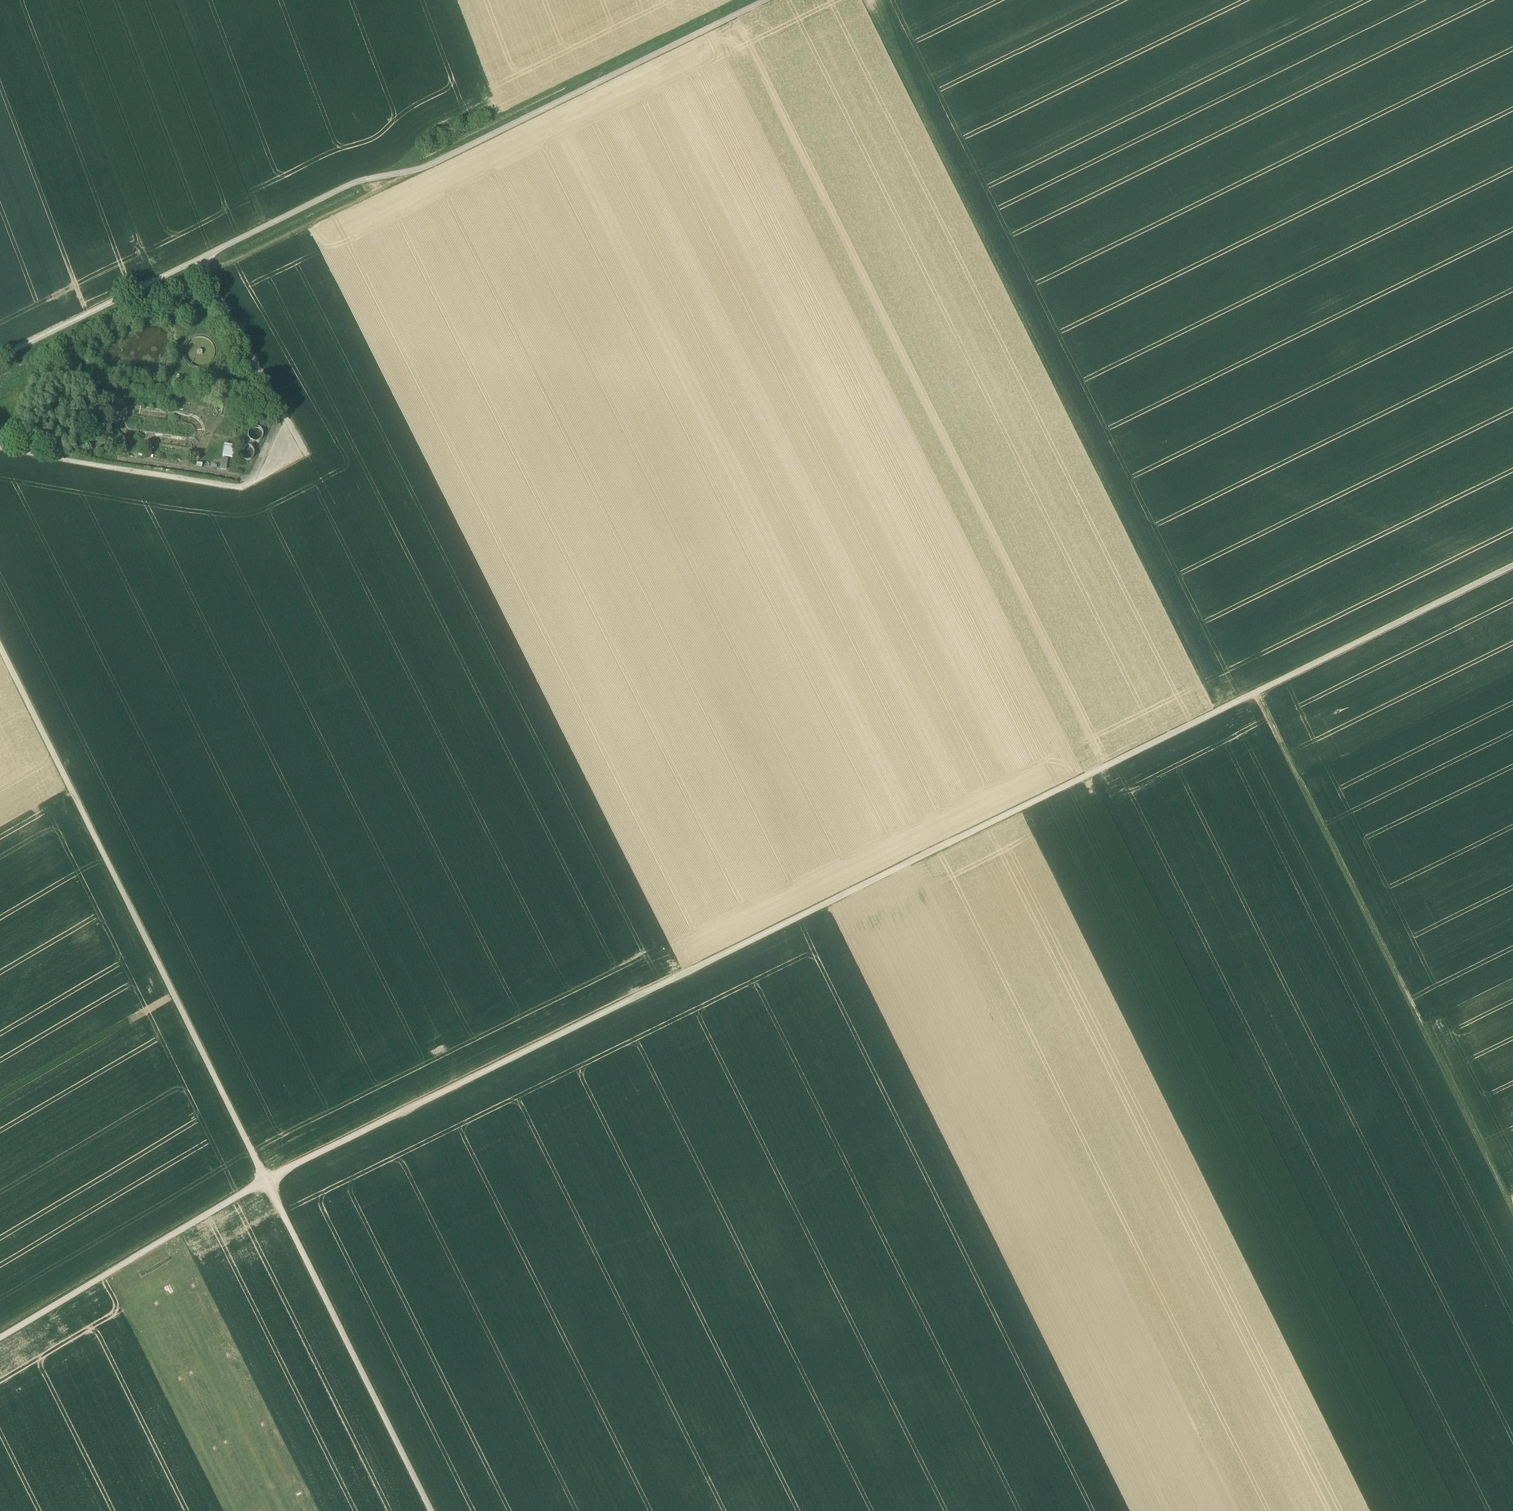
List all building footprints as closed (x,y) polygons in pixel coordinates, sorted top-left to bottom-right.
[(223,455),(232,457),(234,445),(225,444),(223,455)]
